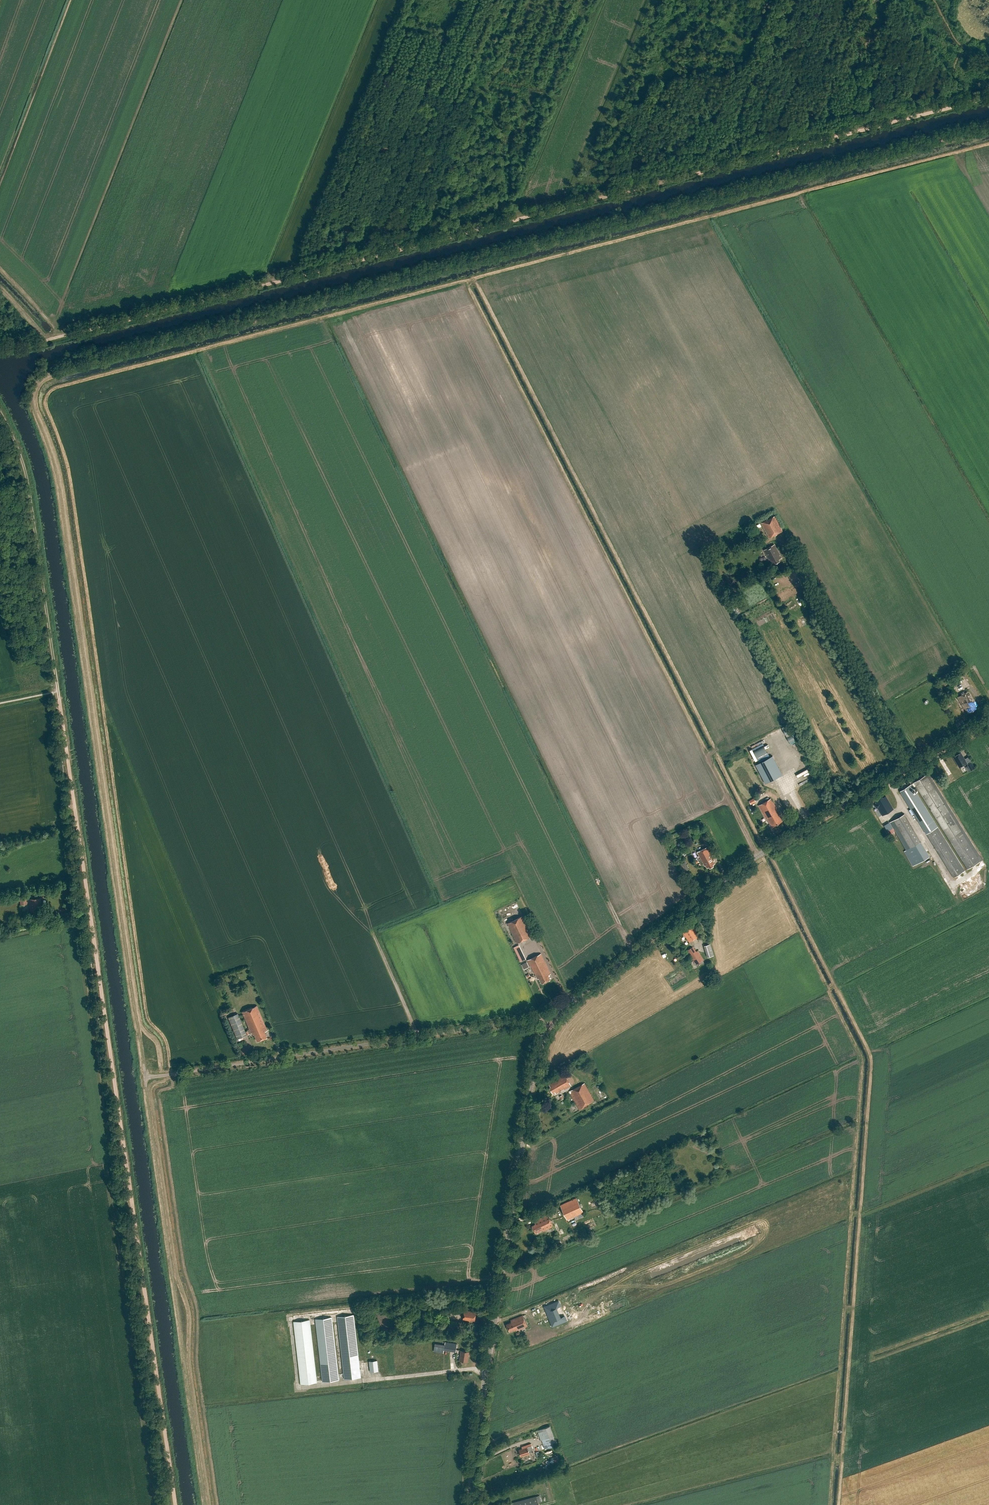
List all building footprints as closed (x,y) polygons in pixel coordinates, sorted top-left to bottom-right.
[(775,516),(761,523),(769,538),(782,531),(775,516)] [(774,545),(764,550),(772,565),(779,561),(779,560),(781,558),(774,545)] [(950,686),(946,688),(951,696),(956,693),(953,687),(951,688),(950,686)] [(974,707),(977,706),(969,691),(957,697),(964,709),(964,708),(967,714),(975,709),(974,707)] [(788,726),(783,728),(786,736),(791,734),(788,726)] [(768,734),(770,739),(780,734),(778,729),(768,734)] [(790,744),(796,742),(793,735),(791,737),(790,735),(787,736),(790,744)] [(763,743),(750,749),(755,759),(768,753),(763,743)] [(961,753),(953,757),(959,767),(967,763),(961,753)] [(782,775),(772,756),(756,765),(765,783),(782,775)] [(967,764),(971,771),(975,768),(971,761),(967,764)] [(914,788),(914,787),(916,786),(951,842),(967,869),(980,861),(982,860),(980,856),(929,773),(926,775),(914,783),(909,786),(900,791),(926,834),(937,851),(954,878),(962,872),(965,870),(917,792),(914,794),(912,790),(914,788)] [(876,804),(874,805),(876,808),(878,808),(882,816),(894,809),(886,796),(883,798),(882,797),(878,799),(878,801),(876,802),(876,804)] [(776,825),(784,820),(771,798),(758,806),(766,819),(767,819),(772,827),(772,828),(776,826),(776,825)] [(929,856),(904,814),(890,822),(906,850),(904,851),(913,866),(929,856)] [(715,864),(713,861),(715,861),(707,847),(697,852),(705,866),(706,865),(707,868),(709,867),(710,868),(714,866),(713,865),(715,864)] [(689,869),(685,862),(680,864),(684,872),(689,869)] [(37,908),(41,907),(41,898),(30,899),(31,912),(38,912),(37,908)] [(523,916),(507,923),(517,943),(532,936),(523,916)] [(682,930),(683,932),(690,942),(699,936),(691,925),(689,926),(688,925),(682,930)] [(710,944),(704,946),(708,957),(714,955),(710,944)] [(519,945),(514,947),(521,962),(526,959),(519,945)] [(687,950),(696,965),(704,960),(698,950),(696,951),(693,946),(687,950)] [(548,975),(551,974),(541,954),(528,960),(534,973),(535,975),(536,975),(538,979),(539,978),(542,984),(550,980),(548,975)] [(251,1033),(252,1033),(253,1035),(254,1035),(257,1041),(267,1037),(264,1032),(268,1030),(257,1005),(241,1012),(251,1033)] [(237,1013),(229,1017),(238,1038),(247,1034),(237,1013)] [(549,1085),(551,1087),(550,1088),(553,1094),(556,1093),(556,1094),(571,1085),(565,1074),(553,1081),(554,1082),(549,1085)] [(589,1103),(594,1101),(584,1083),(569,1092),(580,1110),(590,1105),(589,1103)] [(567,1220),(584,1212),(577,1198),(560,1205),(567,1220)] [(536,1224),(532,1226),(536,1233),(543,1230),(543,1231),(554,1226),(548,1215),(534,1221),(536,1224)] [(547,1306),(545,1307),(548,1314),(549,1314),(550,1318),(553,1325),(555,1324),(554,1324),(557,1323),(562,1322),(554,1303),(550,1305),(547,1306)] [(472,1312),(472,1311),(464,1310),(463,1319),(471,1321),(471,1320),(475,1321),(476,1313),(472,1312)] [(353,1315),(338,1317),(345,1379),(361,1378),(353,1315)] [(511,1320),(511,1322),(506,1324),(509,1331),(514,1329),(515,1331),(518,1329),(518,1330),(527,1326),(523,1315),(511,1320)] [(332,1318),(316,1319),(323,1382),(339,1380),(332,1318)] [(310,1320),(294,1322),(301,1384),(317,1383),(310,1320)] [(450,1320),(449,1329),(456,1331),(457,1321),(450,1320)] [(445,1345),(444,1350),(456,1352),(457,1344),(445,1342),(445,1345)] [(435,1343),(434,1352),(444,1353),(444,1350),(445,1345),(435,1343)] [(461,1351),(460,1361),(468,1362),(469,1352),(461,1351)] [(377,1361),(369,1361),(370,1372),(378,1371),(377,1361)] [(557,1445),(550,1426),(537,1430),(541,1440),(542,1440),(545,1449),(557,1445)] [(522,1448),(519,1450),(521,1456),(530,1454),(530,1453),(534,1452),(531,1444),(522,1447),(522,1448)] [(554,1460),(557,1469),(562,1467),(559,1458),(554,1460)] [(512,1503),(513,1504),(535,1504),(539,1504),(536,1496),(512,1503)]
